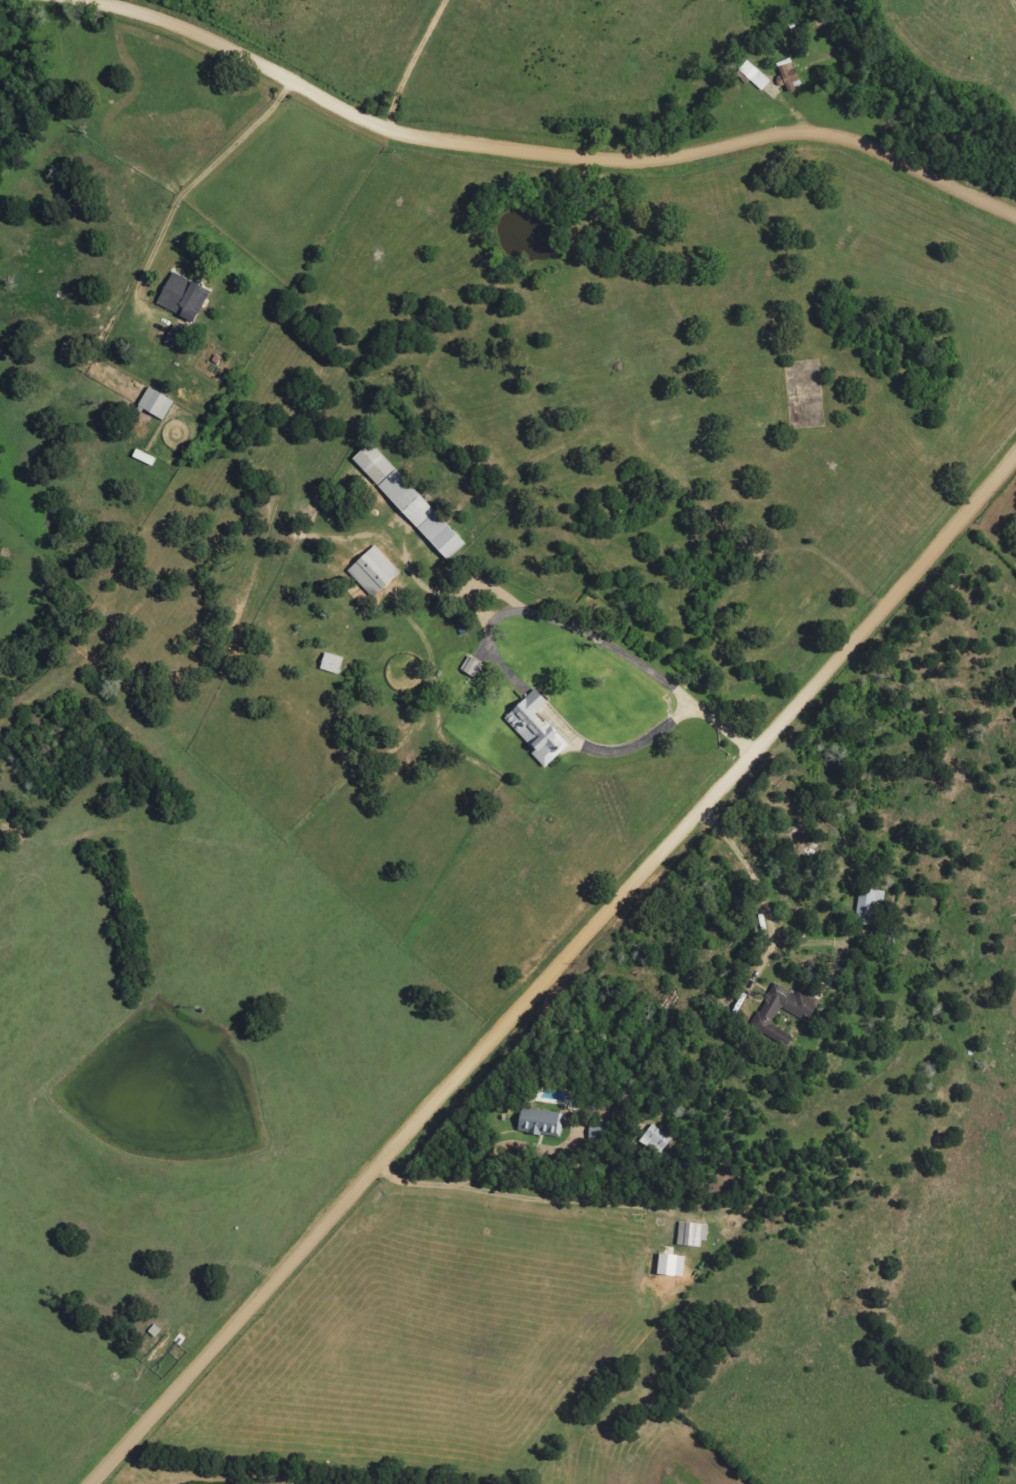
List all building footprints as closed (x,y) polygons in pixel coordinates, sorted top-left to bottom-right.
[(740,70),(763,91),(772,81),(749,60),(740,70)] [(211,289),(174,271),(159,304),(198,322),(202,313),(200,312),(211,289)] [(176,401),(152,386),(141,405),(165,420),(176,401)] [(373,443),(355,460),(451,560),(469,543),(373,443)] [(351,572),(378,598),(403,571),(377,545),(351,572)] [(323,670),(342,674),(346,657),(327,652),(323,670)] [(486,663),(470,656),(464,671),(480,677),(486,663)] [(561,1138),(564,1114),(525,1108),(521,1132),(561,1138)] [(687,1255),(662,1255),(661,1275),(686,1275),(687,1255)]
